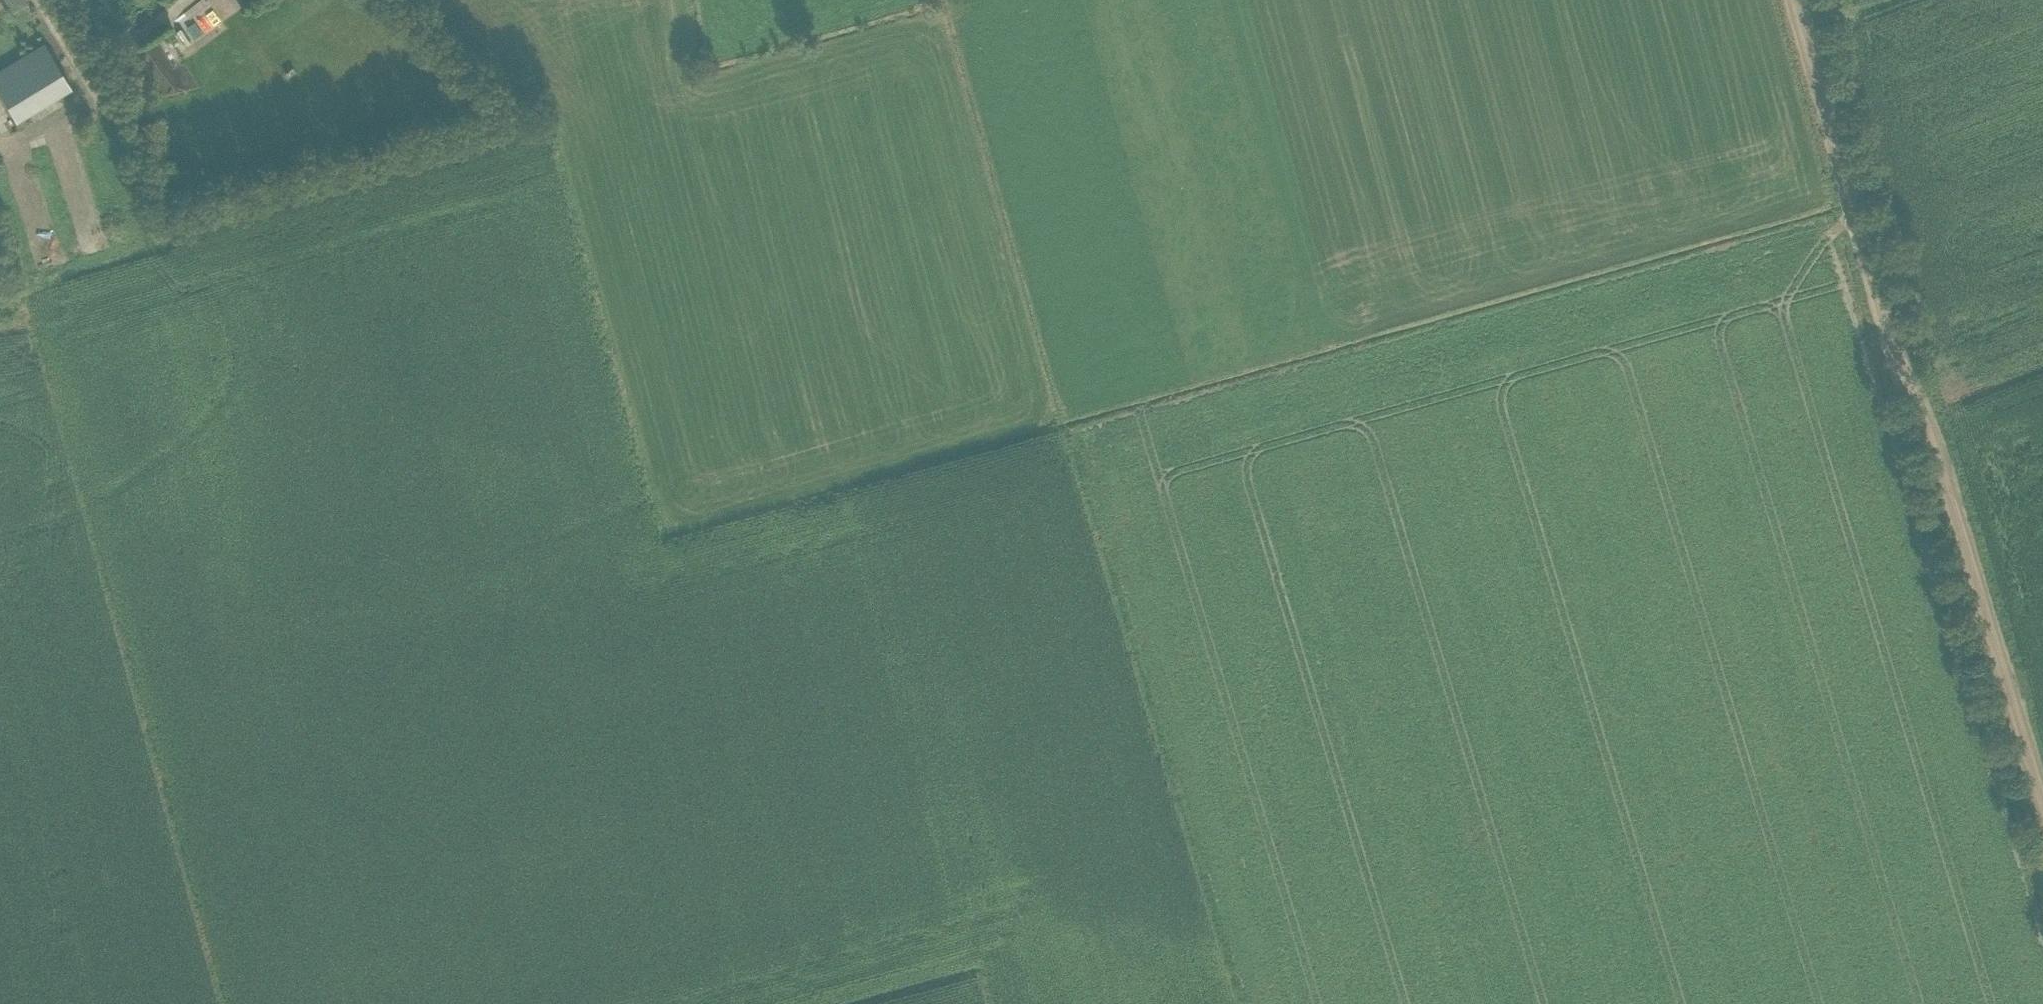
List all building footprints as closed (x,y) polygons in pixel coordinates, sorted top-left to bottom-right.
[(25,0),(5,0),(11,9),(25,0)] [(168,37),(160,42),(166,51),(174,46),(168,37)] [(53,61),(42,44),(0,70),(0,93),(18,125),(72,93),(53,61)]
